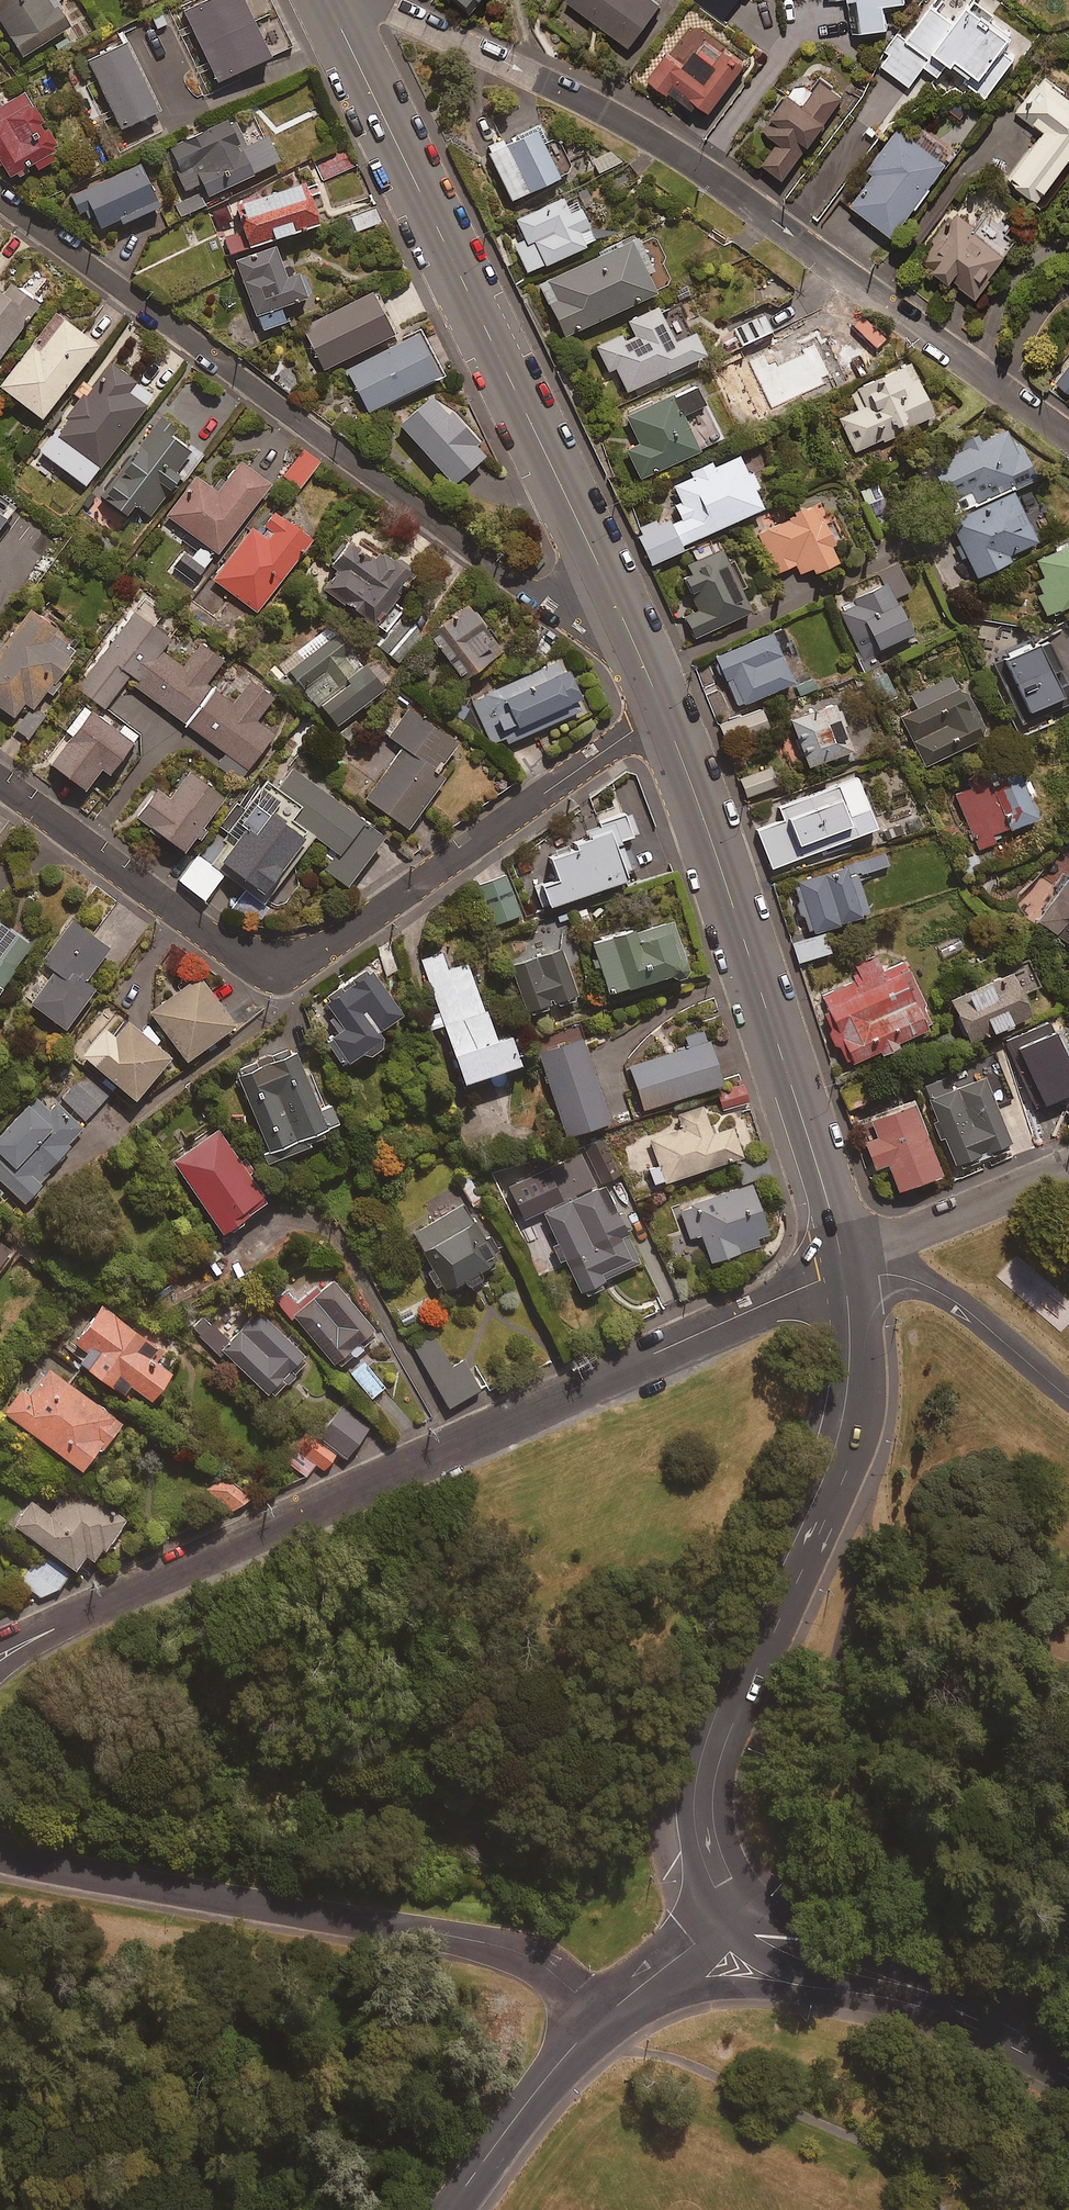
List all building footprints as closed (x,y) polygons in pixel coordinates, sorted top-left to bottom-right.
[(20,57),(69,30),(52,0),(0,0),(0,22),(20,57)] [(240,0),(205,0),(179,12),(214,88),(268,63),(240,0)] [(479,0),(460,0),(472,9),(479,0)] [(656,0),(565,0),(629,47),(661,4),(656,0)] [(849,31),(884,28),(882,2),(906,0),(847,0),(849,31)] [(991,0),(930,0),(926,6),(929,7),(905,41),(899,37),(877,67),(909,90),(925,69),(937,78),(948,62),(967,75),(963,81),(985,97),(1014,58),(997,46),(1008,31),(993,20),(1002,8),(991,0)] [(742,55),(692,20),(669,52),(664,48),(648,72),(689,100),(694,93),(709,104),(742,55)] [(157,115),(124,44),(86,61),(119,133),(157,115)] [(1046,75),(1019,112),(1041,128),(1007,172),(1035,193),(1068,147),(1068,91),(1046,75)] [(843,93),(818,77),(811,88),(792,76),(759,125),(776,136),(760,160),(783,175),(807,140),(810,141),(843,93)] [(8,182),(31,169),(34,175),(51,166),(48,160),(57,155),(22,94),(0,106),(0,167),(8,182)] [(224,120),(222,115),(163,146),(184,186),(198,179),(204,192),(274,156),(261,130),(244,139),(232,115),(224,120)] [(897,130),(885,148),(880,144),(868,162),(874,166),(850,202),(892,230),(912,200),(915,202),(943,159),(933,152),(942,138),(924,126),(914,141),(897,130)] [(510,202),(557,182),(555,177),(569,171),(556,139),(542,145),(535,128),(487,149),(510,202)] [(353,165),(345,147),(314,162),(323,180),(353,165)] [(609,148),(590,158),(598,172),(621,160),(609,148)] [(67,194),(76,210),(81,207),(84,213),(89,210),(96,223),(114,213),(117,218),(154,198),(133,158),(67,194)] [(229,254),(268,238),(316,219),(296,172),(231,198),(236,210),(215,218),(229,254)] [(204,202),(199,191),(174,204),(180,215),(204,202)] [(566,207),(559,194),(512,217),(523,238),(513,242),(526,270),(592,238),(575,202),(566,207)] [(380,222),(375,208),(351,216),(357,231),(380,222)] [(1005,213),(998,224),(975,209),(966,222),(953,213),(922,258),(974,293),(1021,224),(1005,213)] [(647,262),(632,232),(535,281),(562,335),(652,290),(640,266),(647,262)] [(268,238),(229,254),(260,330),(283,321),(277,306),(302,296),(291,270),(282,274),(268,238)] [(0,287),(0,348),(35,300),(7,279),(0,288),(0,287)] [(389,330),(367,289),(300,326),(322,367),(389,330)] [(662,320),(654,303),(624,317),(629,326),(594,343),(606,368),(613,365),(624,389),(701,351),(681,310),(662,320)] [(40,415),(93,346),(100,351),(126,317),(109,305),(86,335),(57,312),(1,385),(40,415)] [(726,386),(785,357),(764,313),(731,330),(741,350),(715,362),(726,386)] [(437,369),(415,329),(343,367),(365,408),(437,369)] [(1053,379),(1068,390),(1068,356),(1053,379)] [(854,451),(916,423),(914,421),(932,413),(908,360),(855,384),(858,391),(849,395),(856,410),(839,418),(854,451)] [(154,394),(110,361),(92,385),(85,379),(75,393),(81,398),(41,450),(85,484),(154,394)] [(699,399),(690,380),(623,412),(636,440),(623,447),(636,474),(719,435),(706,408),(682,419),(677,409),(699,399)] [(441,407),(428,391),(396,420),(448,479),(482,448),(476,442),(481,437),(449,400),(441,407)] [(171,462),(184,444),(150,419),(96,491),(122,510),(130,499),(146,512),(179,468),(171,462)] [(1034,474),(1005,423),(980,437),(975,429),(958,438),(962,446),(930,464),(956,511),(944,518),(974,573),(1008,555),(1006,552),(1050,527),(1037,504),(1023,512),(1009,488),(1034,474)] [(318,460),(303,448),(281,473),(296,486),(318,460)] [(747,466),(743,468),(733,449),(709,462),(706,457),(686,467),(689,472),(670,482),(679,500),(672,503),(679,517),(668,522),(663,513),(633,529),(649,560),(759,501),(750,484),(755,482),(747,466)] [(205,577),(198,572),(265,479),(235,457),(213,487),(192,473),(164,513),(187,529),(180,539),(187,544),(171,565),(200,586),(205,577)] [(0,498),(0,516),(8,504),(0,498)] [(812,569),(834,556),(825,541),(839,532),(821,500),(813,505),(809,498),(801,503),(799,500),(788,506),(790,509),(782,514),(778,507),(762,517),(766,523),(754,531),(777,569),(792,560),(798,570),(809,564),(812,569)] [(255,526),(249,522),(209,576),(254,609),(308,534),(270,506),(255,526)] [(368,548),(342,531),(323,559),(334,567),(320,587),(384,630),(400,606),(387,598),(408,568),(371,543),(368,548)] [(1040,572),(1032,577),(1039,591),(1032,594),(1041,613),(1068,599),(1068,537),(1032,556),(1040,572)] [(730,554),(722,558),(715,545),(683,561),(687,570),(680,573),(697,606),(682,613),(693,635),(747,606),(736,585),(744,581),(730,554)] [(859,670),(877,663),(873,651),(910,636),(893,596),(910,590),(892,546),(871,555),(881,578),(849,591),(854,604),(838,610),(855,650),(851,652),(859,670)] [(496,645),(462,600),(424,629),(458,674),(496,645)] [(43,688),(49,693),(60,676),(54,672),(77,638),(25,603),(0,640),(0,707),(10,714),(20,699),(30,706),(43,688)] [(196,643),(181,664),(157,647),(167,634),(132,609),(76,687),(103,707),(123,678),(222,750),(213,762),(235,778),(269,730),(253,718),(270,693),(247,676),(230,700),(203,680),(219,659),(196,643)] [(361,662),(327,623),(282,662),(331,720),(387,671),(371,653),(361,662)] [(779,626),(768,631),(766,628),(713,653),(737,704),(790,679),(772,641),(784,636),(779,626)] [(1008,658),(996,664),(1025,724),(1068,703),(1068,691),(1049,649),(1068,639),(1068,632),(1066,627),(1050,635),(1047,629),(1004,650),(1008,658)] [(412,641),(396,650),(412,677),(428,668),(412,641)] [(472,705),(493,747),(502,742),(504,747),(583,708),(560,661),(472,705)] [(894,694),(884,669),(867,677),(877,701),(894,694)] [(810,672),(791,682),(798,696),(817,686),(810,672)] [(980,734),(949,674),(910,694),(916,705),(899,714),(924,763),(980,734)] [(397,695),(375,725),(401,743),(364,796),(405,825),(441,774),(433,769),(456,737),(397,695)] [(829,698),(784,715),(803,764),(848,747),(829,698)] [(117,717),(112,725),(78,701),(61,725),(67,730),(46,760),(82,786),(98,764),(108,772),(131,739),(127,736),(132,728),(117,717)] [(41,715),(28,706),(13,727),(26,736),(41,715)] [(1018,758),(964,782),(967,788),(953,794),(977,846),(1001,836),(998,830),(1034,814),(1024,790),(1031,787),(1018,758)] [(775,782),(768,763),(737,774),(744,793),(775,782)] [(379,833),(292,766),(277,785),(301,804),(292,817),(334,849),(322,866),(342,881),(379,833)] [(205,824),(200,821),(220,793),(184,768),(166,794),(152,785),(132,813),(181,848),(191,834),(196,837),(205,824)] [(295,802),(259,776),(222,826),(233,834),(213,862),(260,897),(308,831),(285,815),(295,802)] [(755,835),(770,872),(873,829),(852,779),(770,812),(776,826),(755,835)] [(919,812),(881,827),(886,839),(924,825),(919,812)] [(546,908),(628,877),(615,841),(636,833),(631,819),(545,851),(556,880),(539,887),(546,908)] [(887,864),(882,849),(789,882),(806,931),(866,910),(854,875),(887,864)] [(220,872),(195,853),(176,878),(201,897),(220,872)] [(1034,919),(1068,942),(1068,867),(1034,919)] [(520,913),(504,873),(476,883),(492,924),(520,913)] [(39,961),(50,969),(27,1001),(62,1026),(92,983),(82,976),(106,942),(70,916),(39,961)] [(685,970),(668,919),(632,931),(630,928),(589,942),(608,997),(685,970)] [(0,921),(0,978),(27,941),(0,921)] [(827,950),(822,931),(790,940),(796,960),(827,950)] [(572,992),(557,946),(509,961),(523,1007),(572,992)] [(445,966),(440,951),(419,957),(437,1011),(434,1012),(458,1084),(487,1074),(489,1082),(506,1076),(503,1068),(518,1063),(505,1023),(489,1028),(466,960),(445,966)] [(898,1043),(895,1037),(930,1021),(901,958),(880,967),(873,953),(849,964),(855,978),(820,994),(829,1013),(820,1017),(832,1043),(835,1042),(844,1061),(874,1047),(876,1052),(898,1043)] [(1038,983),(1026,958),(946,997),(967,1039),(1026,1010),(1018,993),(1038,983)] [(397,1009),(365,967),(323,997),(342,1023),(328,1034),(348,1061),(378,1039),(371,1028),(397,1009)] [(231,1020),(195,972),(146,1009),(182,1057),(231,1020)] [(107,1031),(97,1023),(71,1053),(86,1068),(92,1062),(129,1095),(165,1054),(149,1040),(157,1032),(143,1020),(135,1028),(121,1015),(107,1031)] [(718,1080),(700,1027),(682,1034),(685,1044),(627,1064),(642,1106),(718,1080)] [(606,1117),(579,1033),(535,1047),(561,1131),(606,1117)] [(1057,1044),(1009,1058),(1024,1110),(1068,1098),(1068,1086),(1057,1044)] [(308,1085),(294,1049),(235,1072),(268,1156),(321,1135),(316,1124),(332,1118),(318,1081),(308,1085)] [(109,1093),(87,1071),(61,1097),(84,1119),(109,1093)] [(1014,1104),(1003,1075),(950,1094),(945,1083),(924,1091),(955,1172),(1009,1151),(994,1112),(1014,1104)] [(743,1081),(716,1089),(722,1108),(748,1100),(743,1081)] [(24,1101),(0,1125),(0,1180),(19,1199),(44,1173),(41,1170),(83,1127),(56,1101),(48,1109),(34,1095),(26,1104),(24,1101)] [(709,1130),(700,1104),(673,1113),(678,1126),(646,1137),(655,1162),(644,1165),(650,1183),(738,1153),(728,1123),(709,1130)] [(938,1177),(912,1106),(870,1121),(876,1139),(862,1144),(872,1171),(885,1166),(895,1193),(938,1177)] [(265,1204),(217,1133),(171,1164),(219,1235),(265,1204)] [(584,1159),(581,1152),(562,1161),(567,1170),(529,1189),(542,1216),(516,1229),(542,1281),(568,1268),(580,1293),(600,1283),(598,1279),(639,1258),(600,1181),(619,1171),(613,1160),(607,1164),(600,1151),(584,1159)] [(765,1230),(748,1183),(673,1209),(683,1237),(699,1232),(708,1259),(756,1242),(753,1234),(765,1230)] [(464,1286),(480,1277),(476,1271),(494,1261),(464,1208),(412,1237),(442,1290),(460,1280),(464,1286)] [(9,1249),(0,1242),(0,1261),(9,1249)] [(287,1319),(292,1315),(334,1366),(374,1333),(330,1279),(299,1305),(282,1284),(268,1296),(287,1319)] [(94,1303),(69,1339),(82,1347),(75,1358),(117,1387),(123,1378),(145,1393),(164,1366),(150,1357),(157,1346),(94,1303)] [(304,1356),(255,1309),(228,1337),(208,1319),(199,1329),(268,1394),(304,1356)] [(451,1367),(434,1336),(414,1347),(446,1405),(477,1388),(462,1360),(451,1367)] [(383,1385),(364,1362),(350,1373),(370,1397),(383,1385)] [(119,1413),(71,1378),(63,1388),(33,1367),(5,1405),(79,1460),(97,1436),(100,1439),(119,1413)] [(305,1428),(291,1447),(321,1470),(335,1450),(345,1457),(368,1426),(337,1403),(314,1434),(305,1428)] [(84,1547),(90,1552),(99,1540),(104,1544),(125,1514),(73,1478),(51,1510),(31,1496),(14,1520),(74,1562),(84,1547)] [(248,1496),(236,1480),(219,1493),(231,1509),(248,1496)] [(23,1580),(40,1593),(54,1589),(68,1570),(44,1552),(23,1580)]
